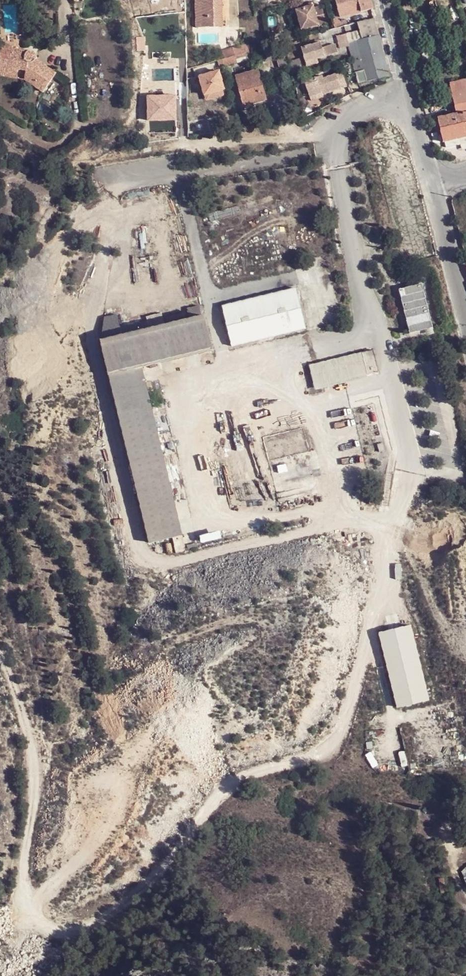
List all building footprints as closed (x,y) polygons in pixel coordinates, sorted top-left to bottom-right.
[(218,31),(218,23),(222,23),(222,13),(214,12),(213,1),(222,1),(222,0),(195,0),(195,30),(218,31)] [(371,0),(338,0),(342,16),(373,9),(371,0)] [(222,13),(222,1),(213,1),(214,12),(222,13)] [(312,1),(295,6),(301,30),(326,24),(321,7),(314,9),(312,1)] [(347,36),(349,44),(380,35),(373,9),(345,16),(350,36),(347,36)] [(295,39),(299,38),(297,30),(283,34),(284,42),(285,42),(295,39)] [(349,49),(360,83),(362,83),(376,79),(390,75),(380,35),(349,44),(349,49)] [(336,39),(340,52),(349,49),(349,44),(347,36),(336,39)] [(321,48),(320,43),(301,48),(305,62),(324,56),(321,48)] [(321,48),(324,56),(337,53),(334,44),(321,48)] [(271,46),(262,49),(265,62),(276,59),(274,49),(273,46),(271,46)] [(282,47),(274,49),(276,59),(284,57),(282,47)] [(31,81),(29,84),(43,93),(55,74),(35,60),(36,58),(36,56),(35,53),(32,52),(28,52),(13,49),(13,52),(0,50),(0,70),(18,73),(18,70),(26,71),(24,76),(31,81)] [(250,53),(216,62),(217,69),(252,59),(250,53)] [(18,73),(0,70),(0,76),(17,80),(18,73)] [(243,107),(262,102),(259,88),(262,88),(260,79),(258,71),(236,77),(243,107)] [(347,87),(342,71),(322,78),(321,75),(304,81),(309,96),(320,92),(322,95),(347,87)] [(223,90),(218,72),(199,77),(204,95),(223,90)] [(451,83),(453,94),(464,92),(462,81),(451,83)] [(464,92),(453,94),(457,114),(460,125),(465,123),(465,91),(464,92)] [(310,102),(322,98),(322,95),(320,92),(309,96),(310,102)] [(269,104),(265,101),(262,102),(243,107),(244,110),(269,104)] [(266,113),(268,124),(283,121),(281,110),(266,113)] [(465,137),(465,123),(460,125),(457,114),(438,119),(443,143),(465,137)] [(396,284),(406,327),(432,320),(422,276),(396,284)] [(307,332),(298,296),(226,316),(235,352),(307,332)] [(109,327),(110,348),(130,416),(169,559),(205,548),(168,407),(160,375),(218,355),(208,321),(206,322),(203,311),(191,315),(194,325),(169,332),(166,320),(150,324),(153,336),(135,342),(132,334),(125,337),(121,323),(109,327)] [(374,350),(308,367),(315,392),(380,375),(374,350)] [(412,623),(378,631),(396,709),(430,701),(412,623)]
